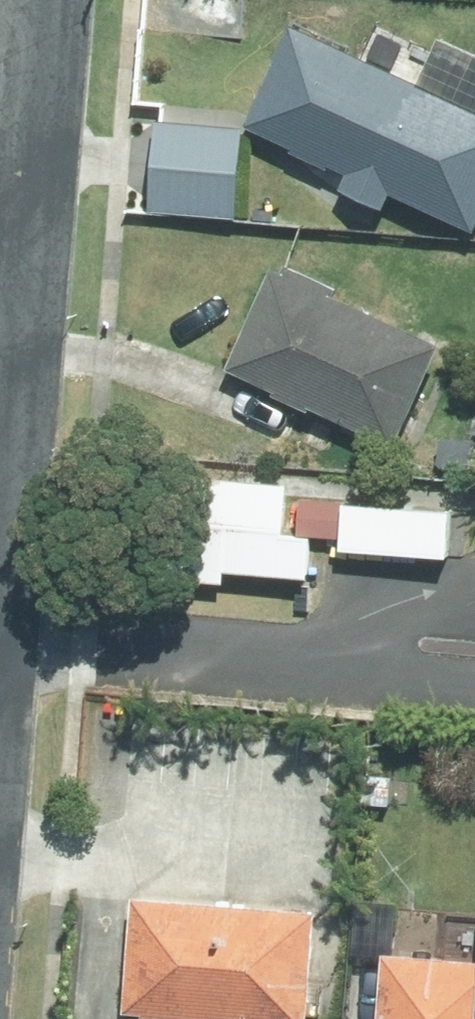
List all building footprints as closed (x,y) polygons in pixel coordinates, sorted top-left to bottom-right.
[(284,29),(237,132),(339,178),(333,192),(378,213),(385,199),(467,236),(474,219),(474,115),(284,29)] [(149,123),(142,212),(229,219),(237,130),(149,123)] [(263,271),(218,373),(390,450),(436,348),(263,271)] [(220,577),(302,582),(305,540),(278,538),(281,487),(185,481),(178,584),(219,587),(220,577)] [(447,512),(297,502),(294,537),(334,540),(333,554),(444,562),(447,512)] [(128,900),(117,1017),(138,1018),(300,1018),(309,916),(128,900)] [(377,956),(372,1018),(469,1018),(474,965),(377,956)]
